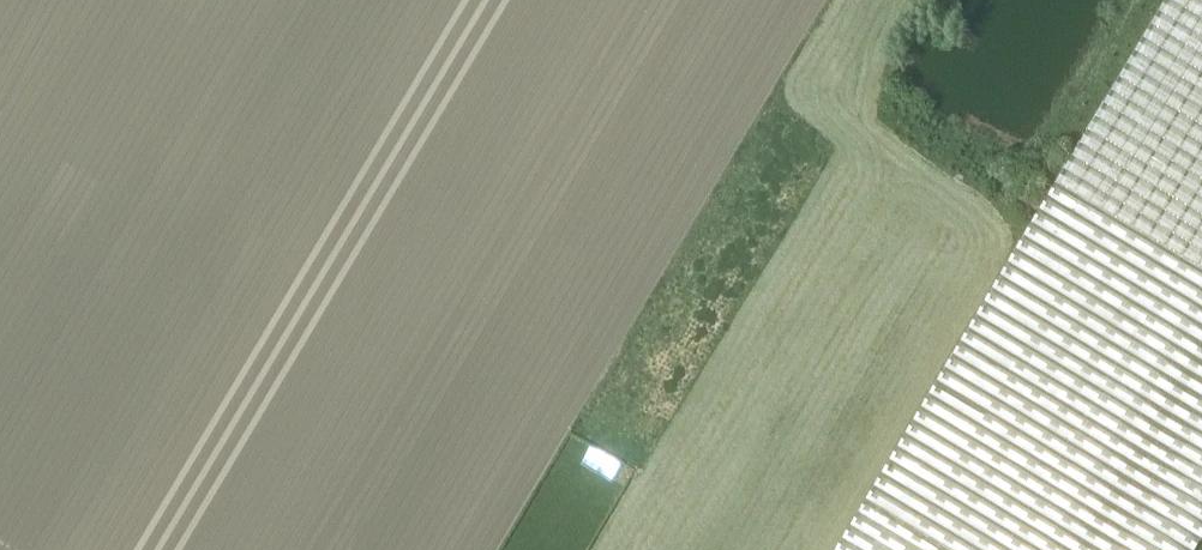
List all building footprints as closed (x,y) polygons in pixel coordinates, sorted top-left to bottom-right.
[(837,549),(1197,549),(1201,541),(1201,0),(1168,0),(837,549)]
